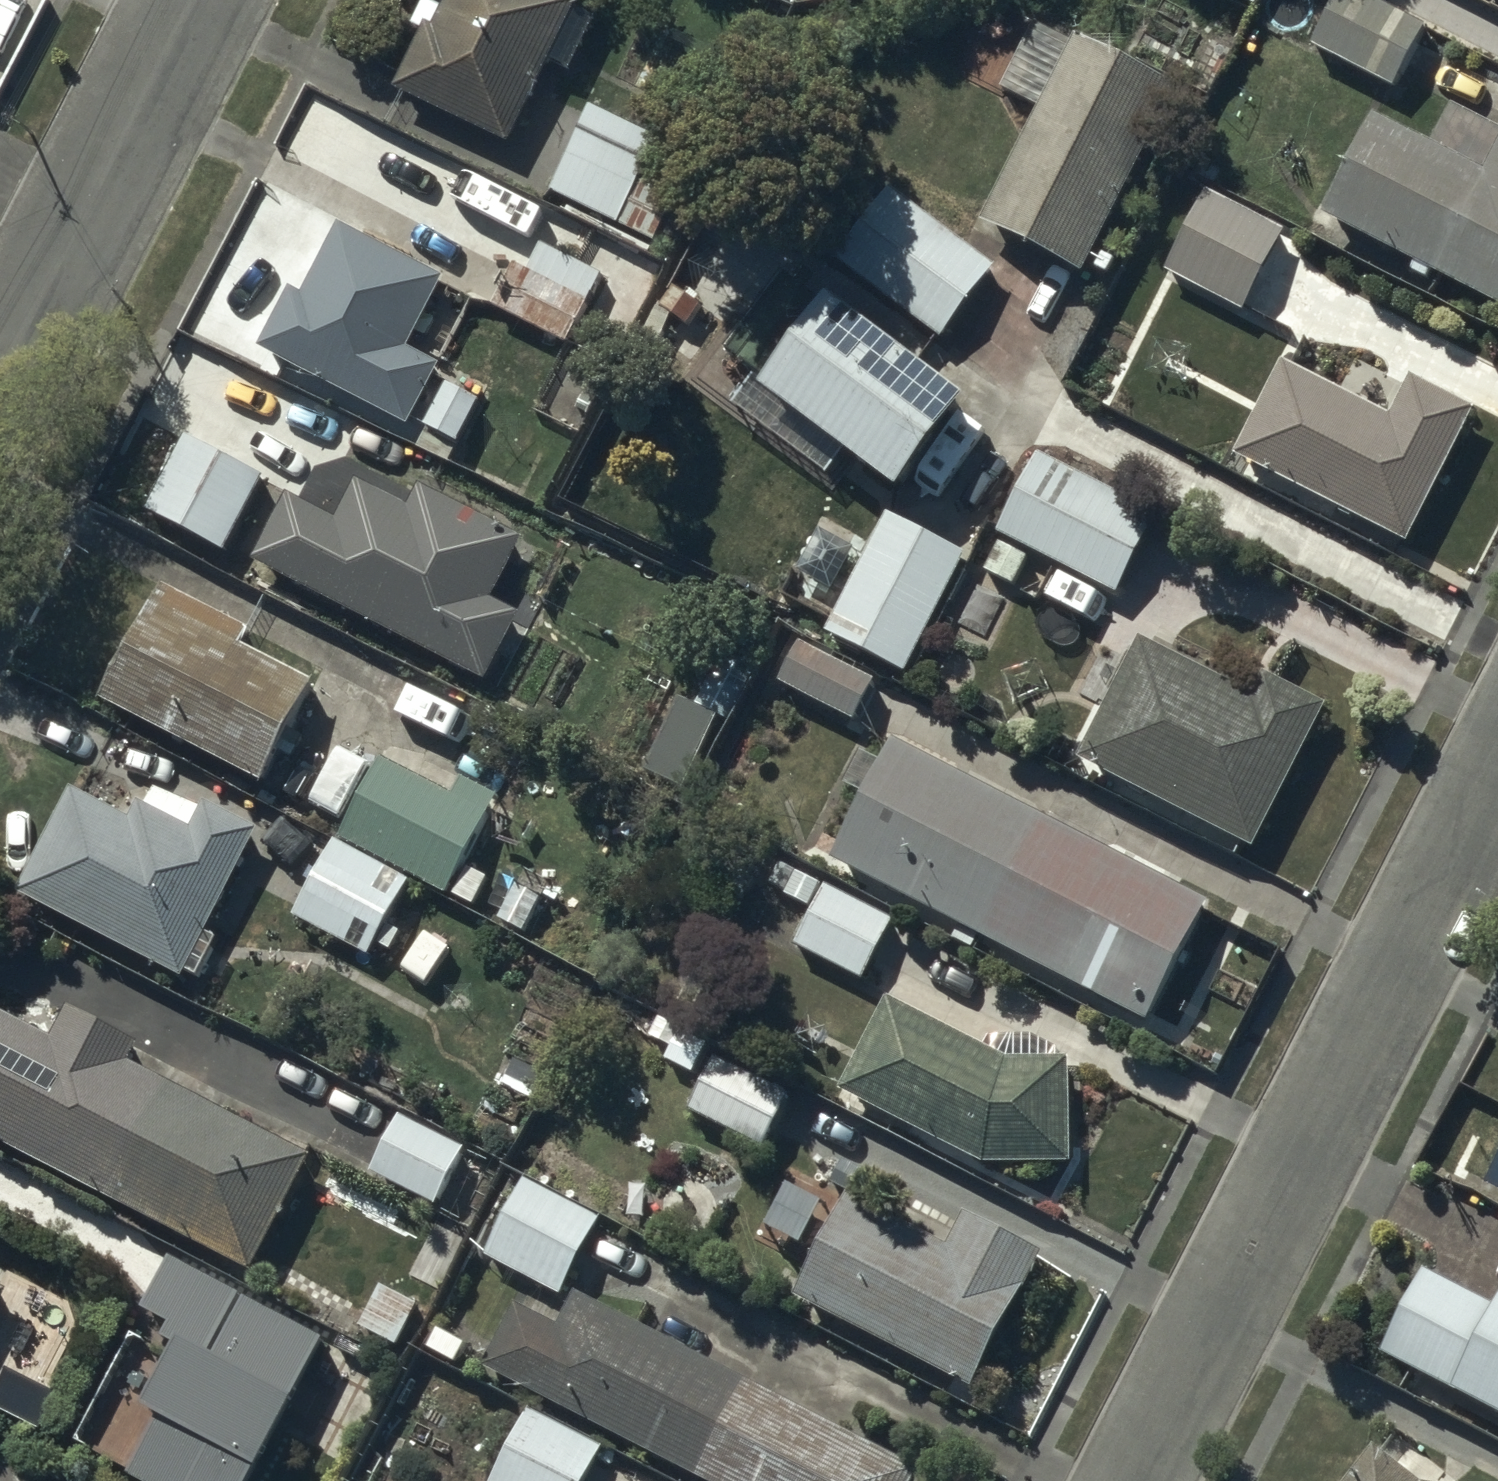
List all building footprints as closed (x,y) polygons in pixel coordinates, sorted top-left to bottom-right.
[(432,23),(423,19),(392,85),(503,137),(567,0),(443,0),(432,23)] [(1365,0),(1343,0),(1316,51),(1398,93),(1429,33),(1365,0)] [(1182,97),(1081,45),(986,227),(1088,279),(1182,97)] [(692,151),(587,101),(548,184),(652,233),(692,151)] [(1490,180),(1377,123),(1325,225),(1497,312),(1497,163),(1490,180)] [(997,274),(894,194),(841,263),(944,342),(997,274)] [(1288,236),(1211,197),(1169,277),(1246,317),(1288,236)] [(439,274),(336,220),(301,289),(289,283),(257,345),(404,421),(434,363),(402,346),(439,274)] [(526,264),(511,257),(490,298),(559,334),(594,268),(540,239),(526,264)] [(972,416),(836,313),(771,398),(907,501),(972,416)] [(614,369),(571,346),(536,409),(580,433),(614,369)] [(1480,418),(1414,385),(1394,423),(1284,369),(1237,463),(1414,550),(1480,418)] [(476,396),(445,380),(423,422),(455,438),(476,396)] [(260,474),(184,434),(144,508),(220,548),(260,474)] [(1158,521),(1042,461),(1001,541),(1117,601),(1158,521)] [(335,513),(288,488),(253,557),(483,674),(515,610),(488,596),(521,532),(419,480),(408,501),(355,474),(335,513)] [(969,559),(890,519),(829,639),(908,679),(969,559)] [(1028,563),(1002,549),(989,574),(1014,588),(1028,563)] [(244,625),(157,580),(98,691),(256,774),(308,676),(236,639),(244,625)] [(1220,684),(1146,646),(1083,767),(1257,857),(1331,714),(1231,663),(1220,684)] [(879,690),(805,652),(786,689),(860,727),(879,690)] [(714,714),(676,696),(641,766),(679,785),(714,714)] [(1211,914),(899,751),(837,867),(1150,1030),(1211,914)] [(450,792),(377,754),(334,835),(444,892),(495,793),(459,774),(450,792)] [(126,815),(67,784),(13,889),(178,973),(252,828),(201,801),(188,826),(134,799),(126,815)] [(402,877),(329,838),(289,911),(361,951),(402,877)] [(488,874),(471,864),(454,893),(472,903),(488,874)] [(811,909),(822,888),(782,866),(771,887),(811,909)] [(541,896),(517,884),(501,917),(524,929),(541,896)] [(895,925),(829,891),(798,949),(865,984),(895,925)] [(446,944),(424,930),(402,965),(424,979),(446,944)] [(0,1006),(0,1140),(247,1263),(302,1152),(124,1063),(136,1039),(64,1003),(50,1031),(0,1006)] [(1013,1069),(894,1006),(845,1098),(986,1172),(1074,1172),(1073,1069),(1013,1069)] [(686,1035),(664,1023),(655,1039),(676,1052),(686,1035)] [(795,1100),(722,1062),(694,1117),(767,1154),(795,1100)] [(461,1146),(397,1115),(369,1169),(433,1201),(461,1146)] [(873,1180),(845,1166),(835,1187),(863,1201),(873,1180)] [(604,1225),(527,1187),(488,1264),(565,1302),(604,1225)] [(648,1190),(634,1189),(632,1220),(646,1221),(648,1190)] [(1048,1263),(971,1223),(955,1254),(855,1202),(800,1306),(978,1398),(1048,1263)] [(164,1248),(134,1306),(161,1320),(154,1334),(172,1343),(138,1408),(156,1417),(125,1477),(133,1480),(248,1480),(326,1331),(164,1248)] [(1383,1362),(1497,1422),(1497,1313),(1428,1277),(1383,1362)] [(417,1303),(381,1285),(360,1325),(397,1343),(417,1303)] [(581,1301),(564,1333),(519,1311),(487,1374),(696,1480),(919,1480),(922,1475),(581,1301)] [(468,1351),(444,1338),(434,1355),(459,1369),(468,1351)] [(3,1365),(0,1369),(0,1407),(35,1426),(53,1392),(3,1365)] [(532,1418),(499,1480),(592,1480),(605,1456),(532,1418)] [(1359,1480),(1406,1480),(1380,1458),(1359,1480)]
